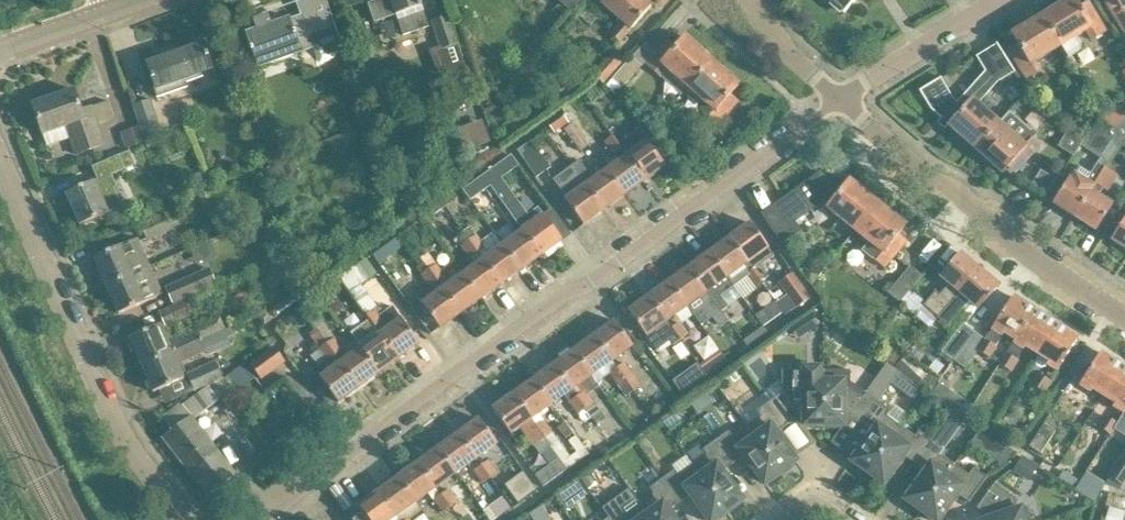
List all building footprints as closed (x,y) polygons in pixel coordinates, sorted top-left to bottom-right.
[(246,34),(257,64),(327,39),(313,0),(302,0),(296,2),(300,15),(271,25),(268,17),(254,22),(257,30),(246,34)] [(421,0),(374,0),(375,2),(369,4),(375,22),(396,15),(403,34),(430,25),(421,0)] [(572,11),(581,0),(560,0),(572,11)] [(636,23),(651,7),(644,0),(604,0),(601,3),(622,22),(611,34),(619,42),(636,23)] [(830,0),(844,13),(855,0),(830,0)] [(1100,21),(1088,2),(1079,7),(1075,0),(1068,0),(1042,16),(1060,45),(1059,45),(1067,58),(1084,48),(1077,36),(1086,30),(1091,39),(1105,30),(1100,21)] [(1118,2),(1109,7),(1118,23),(1124,33),(1124,32),(1124,0),(1116,0),(1118,2)] [(1045,54),(1059,45),(1060,45),(1042,16),(1011,34),(1026,58),(1017,64),(1026,78),(1040,70),(1035,61),(1046,55),(1045,54)] [(448,78),(466,70),(445,17),(432,22),(443,48),(436,50),(448,78)] [(688,86),(711,60),(685,37),(668,56),(659,49),(646,64),(660,76),(667,68),(688,86)] [(974,148),(996,124),(987,116),(988,114),(977,104),(997,82),(1014,71),(997,43),(976,56),(985,72),(957,103),(952,99),(940,78),(919,91),(930,109),(974,148)] [(212,68),(211,65),(203,44),(147,64),(155,87),(154,88),(157,97),(203,81),(201,72),(212,68)] [(592,73),(602,82),(623,59),(612,51),(592,73)] [(615,94),(622,87),(641,66),(631,57),(612,79),(605,86),(615,94)] [(743,103),(731,92),(738,85),(711,60),(688,86),(710,106),(696,121),(709,133),(729,112),(732,115),(743,103)] [(74,89),(32,104),(43,134),(78,122),(82,133),(69,138),(75,154),(104,144),(91,106),(81,110),(74,89)] [(162,135),(150,99),(133,104),(146,140),(162,135)] [(1095,124),(1107,132),(1124,121),(1124,115),(1120,107),(1095,124)] [(1031,129),(1029,131),(1007,111),(996,124),(974,148),(1002,173),(1021,152),(1028,159),(1039,146),(1031,138),(1036,133),(1031,129)] [(555,133),(569,122),(562,114),(548,124),(555,133)] [(1084,143),(1103,155),(1097,165),(1104,169),(1106,167),(1117,148),(1120,144),(1124,141),(1124,121),(1107,132),(1095,124),(1084,143)] [(565,130),(580,151),(588,145),(573,124),(565,130)] [(643,124),(617,143),(620,148),(626,156),(644,180),(665,165),(662,161),(669,155),(651,130),(643,124)] [(612,137),(605,142),(613,153),(620,148),(617,143),(612,137)] [(517,150),(536,177),(551,166),(531,140),(517,150)] [(134,151),(109,161),(114,171),(138,160),(134,151)] [(510,155),(483,175),(490,185),(517,222),(524,231),(541,255),(562,240),(538,207),(527,214),(501,178),(518,166),(510,155)] [(626,156),(606,171),(624,195),(644,180),(626,156)] [(579,160),(572,165),(604,209),(624,195),(606,171),(594,180),(588,171),(579,160)] [(572,165),(553,179),(568,198),(565,200),(570,207),(583,225),(604,209),(572,165)] [(1065,184),(1053,203),(1074,217),(1104,169),(1097,165),(1096,167),(1091,174),(1080,167),(1072,179),(1069,177),(1065,184)] [(1104,169),(1074,217),(1096,230),(1101,223),(1108,228),(1117,213),(1110,208),(1112,204),(1099,196),(1104,187),(1108,190),(1118,175),(1106,167),(1104,169)] [(1041,171),(1031,186),(1046,195),(1055,181),(1041,171)] [(856,229),(877,202),(849,180),(841,190),(820,172),(761,214),(782,244),(802,230),(795,221),(813,209),(825,219),(831,211),(841,219),(842,218),(856,229)] [(80,225),(100,216),(107,213),(100,194),(116,187),(111,175),(95,182),(94,180),(66,193),(80,225)] [(483,175),(463,189),(470,200),(490,185),(483,175)] [(437,197),(444,207),(458,197),(451,188),(437,197)] [(433,214),(444,207),(437,197),(427,204),(433,214)] [(885,267),(892,259),(906,242),(898,235),(905,225),(877,202),(856,229),(869,239),(868,240),(878,249),(872,257),(885,267)] [(141,225),(148,239),(172,229),(170,225),(189,217),(184,206),(165,214),(141,225)] [(1108,228),(1115,233),(1111,240),(1124,248),(1124,217),(1124,218),(1117,213),(1108,228)] [(750,223),(729,238),(761,282),(768,276),(760,265),(774,255),(768,248),(763,240),(750,223)] [(469,226),(462,231),(469,240),(501,284),(521,270),(503,246),(497,238),(493,232),(480,241),(469,226)] [(524,231),(503,246),(521,270),(541,255),(524,231)] [(729,238),(709,252),(727,278),(728,277),(734,285),(745,277),(752,288),(761,282),(729,238)] [(149,270),(142,254),(135,239),(94,257),(108,288),(149,270)] [(469,240),(462,245),(470,257),(467,259),(473,268),(464,274),(481,299),(501,284),(469,240)] [(294,298),(315,289),(298,250),(277,259),(294,298)] [(709,252),(689,267),(721,310),(727,306),(720,295),(734,285),(728,277),(727,278),(709,252)] [(939,317),(979,269),(959,252),(940,275),(949,283),(940,294),(936,291),(924,305),(939,317)] [(366,257),(340,276),(350,291),(360,284),(376,273),(377,273),(368,260),(366,257)] [(436,264),(429,269),(460,314),(481,299),(464,274),(454,261),(441,271),(436,264)] [(910,266),(888,293),(899,303),(921,276),(910,266)] [(173,303),(216,283),(209,267),(165,287),(173,303)] [(689,267),(669,281),(688,306),(694,314),(706,305),(713,316),(720,325),(727,320),(721,310),(689,267)] [(430,287),(418,295),(424,303),(423,304),(427,310),(440,328),(460,314),(429,269),(422,275),(430,287)] [(979,308),(998,285),(979,269),(939,317),(947,324),(968,299),(979,308)] [(160,295),(155,284),(149,270),(108,288),(119,314),(160,295)] [(775,301),(785,315),(810,298),(794,273),(780,282),(788,293),(775,301)] [(669,281),(648,296),(667,321),(688,306),(669,281)] [(648,296),(628,311),(641,329),(646,336),(656,349),(669,339),(673,344),(680,339),(672,328),(667,321),(648,296)] [(1016,337),(1033,309),(1012,296),(985,339),(976,332),(953,362),(965,371),(978,352),(988,358),(1005,330),(1016,337)] [(191,315),(185,300),(160,311),(167,326),(191,315)] [(784,315),(785,315),(775,301),(755,314),(763,326),(783,313),(784,315)] [(375,311),(367,315),(370,319),(398,358),(419,344),(406,326),(392,306),(379,316),(375,311)] [(1038,351),(1056,324),(1033,309),(1016,337),(1013,341),(1024,348),(1027,344),(1038,351)] [(800,323),(799,323),(806,333),(819,325),(812,315),(800,323)] [(143,368),(227,331),(221,318),(197,329),(197,328),(168,341),(161,325),(129,338),(143,368)] [(370,319),(350,334),(355,340),(378,373),(398,358),(370,319)] [(615,321),(594,336),(612,361),(633,346),(628,339),(615,321)] [(673,328),(672,328),(680,339),(681,340),(681,339),(688,334),(680,322),(673,328)] [(953,362),(976,332),(963,323),(941,352),(953,362)] [(1058,369),(1078,338),(1056,324),(1038,351),(1049,358),(1047,362),(1058,369)] [(764,327),(744,342),(751,352),(771,338),(764,327)] [(177,364),(207,351),(209,355),(233,344),(227,331),(143,368),(153,392),(184,379),(177,364)] [(594,336),(573,351),(597,383),(610,373),(626,396),(633,391),(617,367),(612,361),(594,336)] [(335,339),(327,344),(358,387),(378,373),(355,340),(342,349),(335,339)] [(330,370),(320,377),(338,402),(358,387),(327,344),(320,350),(328,360),(325,362),(330,370)] [(284,361),(274,347),(250,365),(261,379),(284,361)] [(884,355),(895,365),(902,356),(891,347),(884,355)] [(719,350),(699,365),(707,376),(727,362),(719,350)] [(573,351),(553,365),(586,409),(597,425),(604,420),(586,395),(599,386),(597,383),(573,351)] [(1019,360),(1005,352),(998,363),(1012,372),(1019,360)] [(1080,383),(1066,406),(1076,413),(1091,390),(1093,386),(1105,393),(1122,366),(1100,352),(1088,371),(1080,383)] [(187,374),(194,391),(223,378),(216,362),(187,374)] [(624,362),(617,367),(633,391),(641,385),(624,362)] [(698,364),(674,381),(683,394),(707,376),(699,365),(698,364)] [(553,365),(532,380),(551,405),(562,397),(568,404),(569,403),(578,414),(586,409),(553,365)] [(1105,393),(1116,400),(1114,404),(1124,411),(1124,410),(1124,368),(1122,366),(1105,393)] [(782,392),(769,401),(787,425),(797,418),(804,418),(804,425),(808,425),(808,427),(810,427),(823,428),(823,430),(824,430),(823,381),(823,370),(823,368),(804,368),(804,370),(782,370),(782,392)] [(850,370),(823,370),(823,381),(824,430),(825,430),(825,428),(839,427),(839,425),(843,425),(843,417),(850,417),(861,425),(878,401),(866,393),(850,381),(850,370)] [(900,372),(891,383),(918,402),(925,392),(900,372)] [(1038,373),(1032,384),(1044,391),(1051,380),(1038,373)] [(877,379),(866,393),(878,401),(888,387),(877,379)] [(532,380),(514,394),(544,437),(552,431),(539,414),(551,405),(532,380)] [(963,419),(973,405),(940,382),(930,396),(963,419)] [(163,437),(208,496),(236,474),(193,419),(218,400),(208,386),(182,405),(191,416),(171,430),(170,430),(169,431),(170,432),(163,437)] [(514,394),(493,409),(506,427),(511,434),(519,428),(539,455),(551,446),(544,437),(514,394)] [(760,416),(746,426),(783,476),(783,475),(783,474),(794,465),(793,463),(796,461),(776,433),(787,425),(769,401),(756,411),(760,416)] [(872,433),(851,461),(855,463),(854,465),(865,474),(864,475),(865,476),(901,426),(887,416),(891,410),(878,401),(861,425),(872,433)] [(171,429),(188,416),(180,404),(162,417),(171,429)] [(1114,430),(1124,436),(1124,410),(1124,411),(1120,418),(1117,423),(1118,423),(1114,430)] [(1105,415),(1098,426),(1111,434),(1114,430),(1118,423),(1117,423),(1105,415)] [(498,444),(492,436),(479,418),(457,434),(475,459),(476,460),(498,444)] [(552,431),(544,437),(551,446),(567,468),(587,454),(588,453),(567,422),(559,428),(577,453),(571,457),(552,431)] [(728,431),(716,440),(733,464),(744,456),(764,484),(767,482),(768,483),(781,475),(782,477),(783,476),(746,426),(732,436),(728,431)] [(901,426),(865,476),(866,476),(866,475),(879,483),(880,481),(884,484),(904,456),(914,463),(932,440),(919,430),(915,436),(901,426)] [(980,430),(971,443),(996,461),(1005,449),(980,430)] [(456,475),(476,460),(475,459),(457,434),(437,448),(456,475)] [(706,454),(692,464),(729,515),(730,514),(729,513),(740,503),(739,502),(743,499),(722,471),(733,464),(716,440),(703,449),(706,454)] [(925,471),(905,499),(908,501),(907,503),(919,513),(918,514),(955,464),(941,454),(945,449),(932,440),(914,463),(925,471)] [(437,488),(456,475),(437,448),(418,463),(437,488)] [(558,458),(535,475),(543,486),(566,469),(558,458)] [(1017,468),(1013,473),(1030,484),(1040,469),(1023,459),(1017,468)] [(495,484),(490,477),(498,472),(489,460),(481,466),(494,485),(495,484)] [(437,488),(418,463),(397,477),(417,503),(429,494),(442,512),(443,511),(449,519),(460,519),(441,494),(440,495),(436,489),(437,488)] [(662,479),(679,502),(690,495),(708,519),(718,519),(727,514),(728,515),(729,515),(692,464),(678,474),(675,469),(662,479)] [(918,514),(919,515),(920,514),(930,519),(934,519),(939,519),(957,494),(969,503),(982,485),(987,477),(973,468),(969,474),(955,464),(918,514)] [(487,490),(494,485),(481,466),(474,471),(487,490)] [(1074,490),(1080,481),(1064,471),(1058,480),(1074,490)] [(502,482),(513,500),(530,490),(520,472),(502,482)] [(1088,472),(1077,492),(1096,504),(1107,484),(1088,472)] [(417,503),(397,477),(377,492),(396,518),(398,519),(411,519),(410,519),(421,511),(416,503),(417,503)] [(639,503),(651,519),(676,519),(669,510),(679,502),(662,479),(649,488),(653,493),(639,503)] [(1021,508),(1018,509),(1014,497),(994,483),(976,508),(984,513),(986,519),(985,519),(1025,519),(1021,508)] [(460,519),(472,519),(458,500),(457,501),(449,489),(441,494),(460,519)] [(602,508),(609,517),(608,517),(611,519),(651,519),(639,503),(629,489),(602,508)] [(396,518),(377,492),(357,507),(367,519),(393,519),(396,518)] [(1103,519),(1120,519),(1124,509),(1108,505),(1103,519)]
